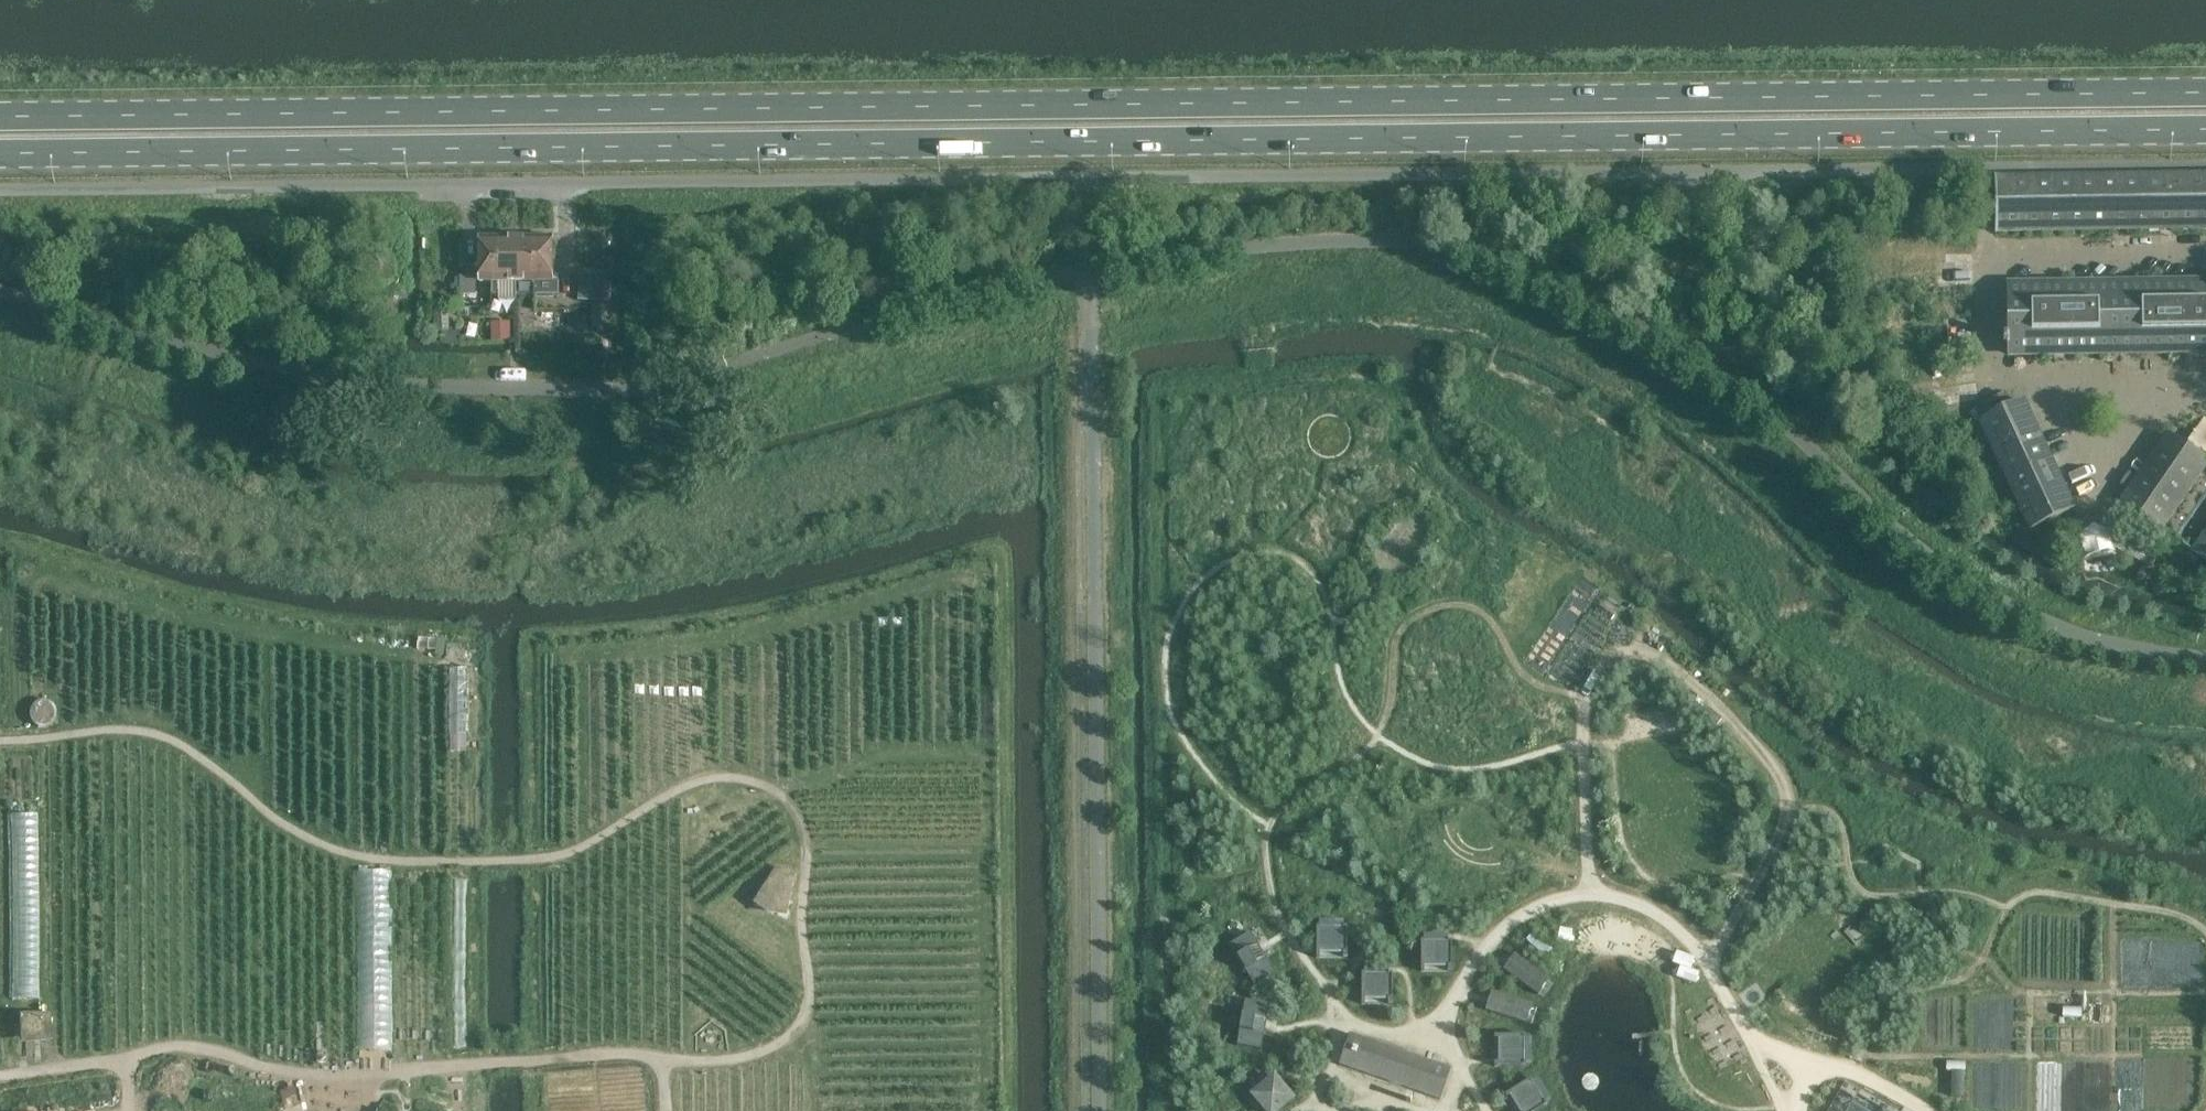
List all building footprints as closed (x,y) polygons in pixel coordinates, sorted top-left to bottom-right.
[(1994,176),(1995,233),(2205,230),(2205,173),(1994,176)] [(499,296),(499,238),(479,238),(479,239),(480,239),(480,282),(492,282),(492,296),(499,296)] [(517,282),(517,238),(499,238),(499,296),(505,296),(505,282),(517,282)] [(535,308),(534,238),(517,238),(517,282),(528,282),(528,308),(535,308)] [(554,296),(554,239),(554,238),(534,238),(535,308),(549,308),(549,296),(554,296)] [(610,300),(610,269),(579,269),(579,300),(610,300)] [(476,292),(476,282),(476,275),(463,275),(463,292),(476,292)] [(2008,285),(2009,354),(2205,351),(2205,282),(2008,285)] [(563,323),(565,303),(556,302),(554,321),(563,323)] [(2073,508),(2023,400),(2011,405),(2006,393),(1974,408),(1980,420),(2031,528),(2073,508)] [(2205,463),(2205,461),(2168,435),(2121,503),(2160,530),(2205,463)] [(2110,497),(2081,505),(2083,515),(2113,508),(2110,497)] [(2191,551),(2205,561),(2205,529),(2191,551)] [(452,732),(470,732),(470,665),(452,665),(452,732)] [(17,997),(44,996),(39,811),(12,811),(17,997)] [(763,907),(790,912),(798,869),(771,864),(763,907)] [(420,975),(421,872),(386,872),(385,1039),(408,1039),(408,1033),(417,1033),(418,975),(420,975)] [(1348,927),(1344,927),(1319,927),(1317,927),(1317,958),(1320,958),(1320,953),(1344,953),(1344,958),(1348,958),(1348,927)] [(1275,971),(1266,958),(1250,932),(1230,945),(1254,984),(1275,971)] [(1452,941),(1449,941),(1424,941),(1421,941),(1422,972),(1425,972),(1425,967),(1448,967),(1448,972),(1452,972),(1452,941)] [(1673,972),(1693,979),(1701,958),(1682,950),(1673,972)] [(1515,954),(1514,955),(1504,968),(1503,970),(1538,995),(1539,994),(1549,981),(1550,979),(1515,954)] [(1393,974),(1389,974),(1364,974),(1362,974),(1362,1005),(1365,1005),(1365,999),(1389,999),(1389,1005),(1393,1005),(1393,974)] [(1527,1022),(1533,1006),(1533,1005),(1492,991),(1491,993),(1486,1008),(1486,1010),(1527,1024),(1527,1022)] [(2111,996),(2058,997),(2058,1023),(2111,1023),(2111,996)] [(1264,1035),(1270,1005),(1245,1001),(1237,1046),(1262,1050),(1264,1035)] [(23,1038),(53,1039),(53,1013),(23,1012),(23,1038)] [(1526,1064),(1526,1039),(1526,1036),(1495,1036),(1495,1039),(1500,1039),(1500,1063),(1495,1063),(1495,1067),(1526,1067),(1526,1064)] [(1451,1069),(1437,1064),(1427,1061),(1362,1038),(1357,1051),(1354,1049),(1352,1055),(1355,1056),(1351,1069),(1415,1092),(1426,1095),(1440,1100),(1451,1069)] [(1278,1081),(1275,1078),(1275,1077),(1254,1095),(1267,1110),(1277,1110),(1292,1098),(1278,1081)] [(1533,1081),(1531,1079),(1505,1095),(1507,1098),(1511,1095),(1521,1110),(1539,1110),(1548,1105),(1546,1103),(1533,1081)]
